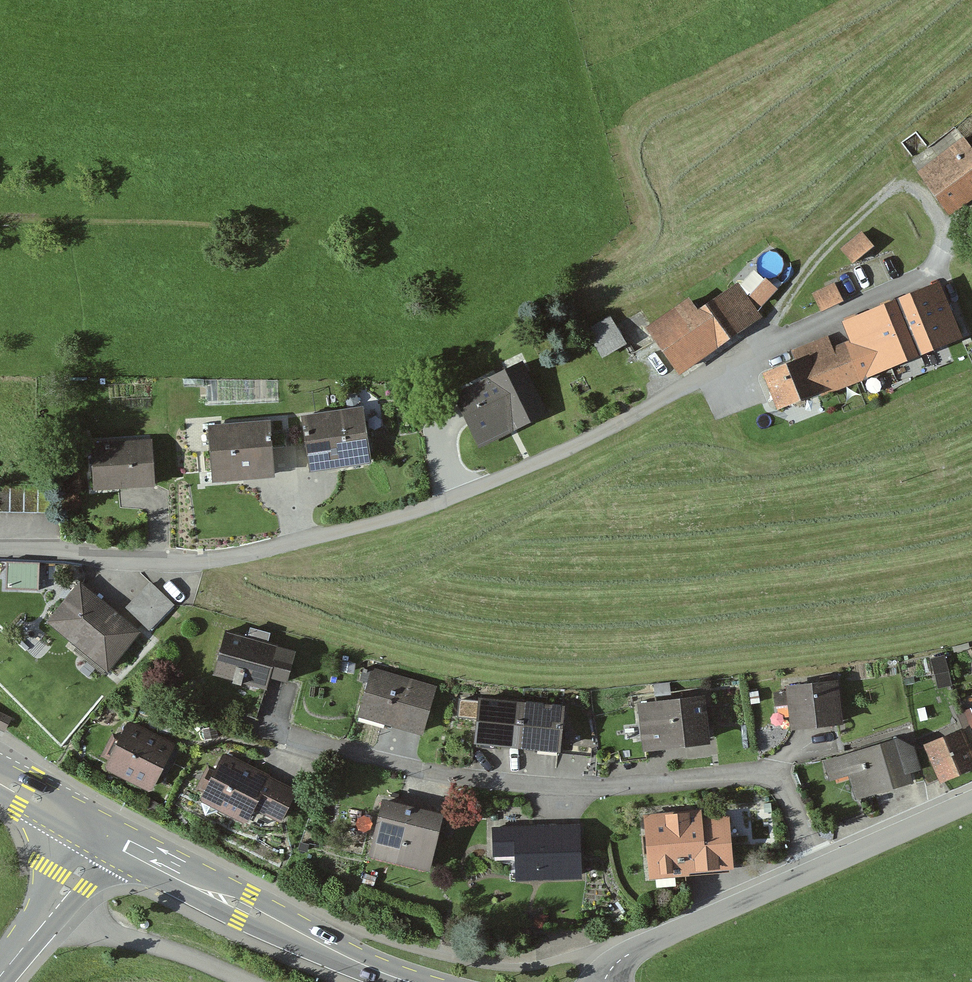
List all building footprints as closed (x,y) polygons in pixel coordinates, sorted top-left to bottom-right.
[(905,128),(915,142),(930,131),(920,117),(905,128)] [(916,169),(945,212),(971,194),(971,143),(967,136),(916,169)] [(856,249),(877,231),(865,217),(844,235),(856,249)] [(771,263),(753,277),(763,291),(781,277),(771,263)] [(683,299),(637,329),(668,376),(758,318),(736,284),(691,313),(683,299)] [(803,358),(765,373),(777,404),(957,335),(938,285),(845,321),(853,341),(831,350),(826,338),(799,348),(803,358)] [(833,287),(810,296),(816,311),(839,302),(833,287)] [(611,319),(584,333),(597,357),(624,343),(611,319)] [(519,365),(448,398),(471,446),(542,413),(519,365)] [(359,411),(293,419),(300,474),(366,466),(359,411)] [(263,422),(199,427),(203,485),(267,481),(263,422)] [(145,437),(80,441),(83,490),(148,486),(145,437)] [(0,487),(0,515),(51,516),(51,488),(0,487)] [(134,634),(72,581),(36,623),(99,676),(134,634)] [(147,585),(120,613),(144,636),(171,607),(147,585)] [(287,652),(215,633),(202,681),(255,695),(259,682),(278,687),(287,652)] [(426,685),(364,670),(351,721),(413,736),(426,685)] [(834,685),(780,689),(783,728),(837,724),(834,685)] [(553,708),(468,699),(463,744),(547,754),(553,708)] [(695,699),(631,704),(635,750),(699,745),(695,699)] [(166,744),(120,722),(95,772),(140,795),(166,744)] [(955,728),(915,745),(932,782),(971,764),(955,728)] [(891,738),(822,760),(826,784),(845,778),(851,800),(913,781),(906,748),(891,738)] [(281,790),(204,758),(185,804),(233,824),(238,812),(267,823),(281,790)] [(434,817),(370,802),(357,859),(421,874),(434,817)] [(683,814),(634,819),(640,882),(725,874),(720,818),(683,822),(683,814)] [(572,826),(487,828),(488,857),(507,857),(508,884),(574,881),(572,826)]
